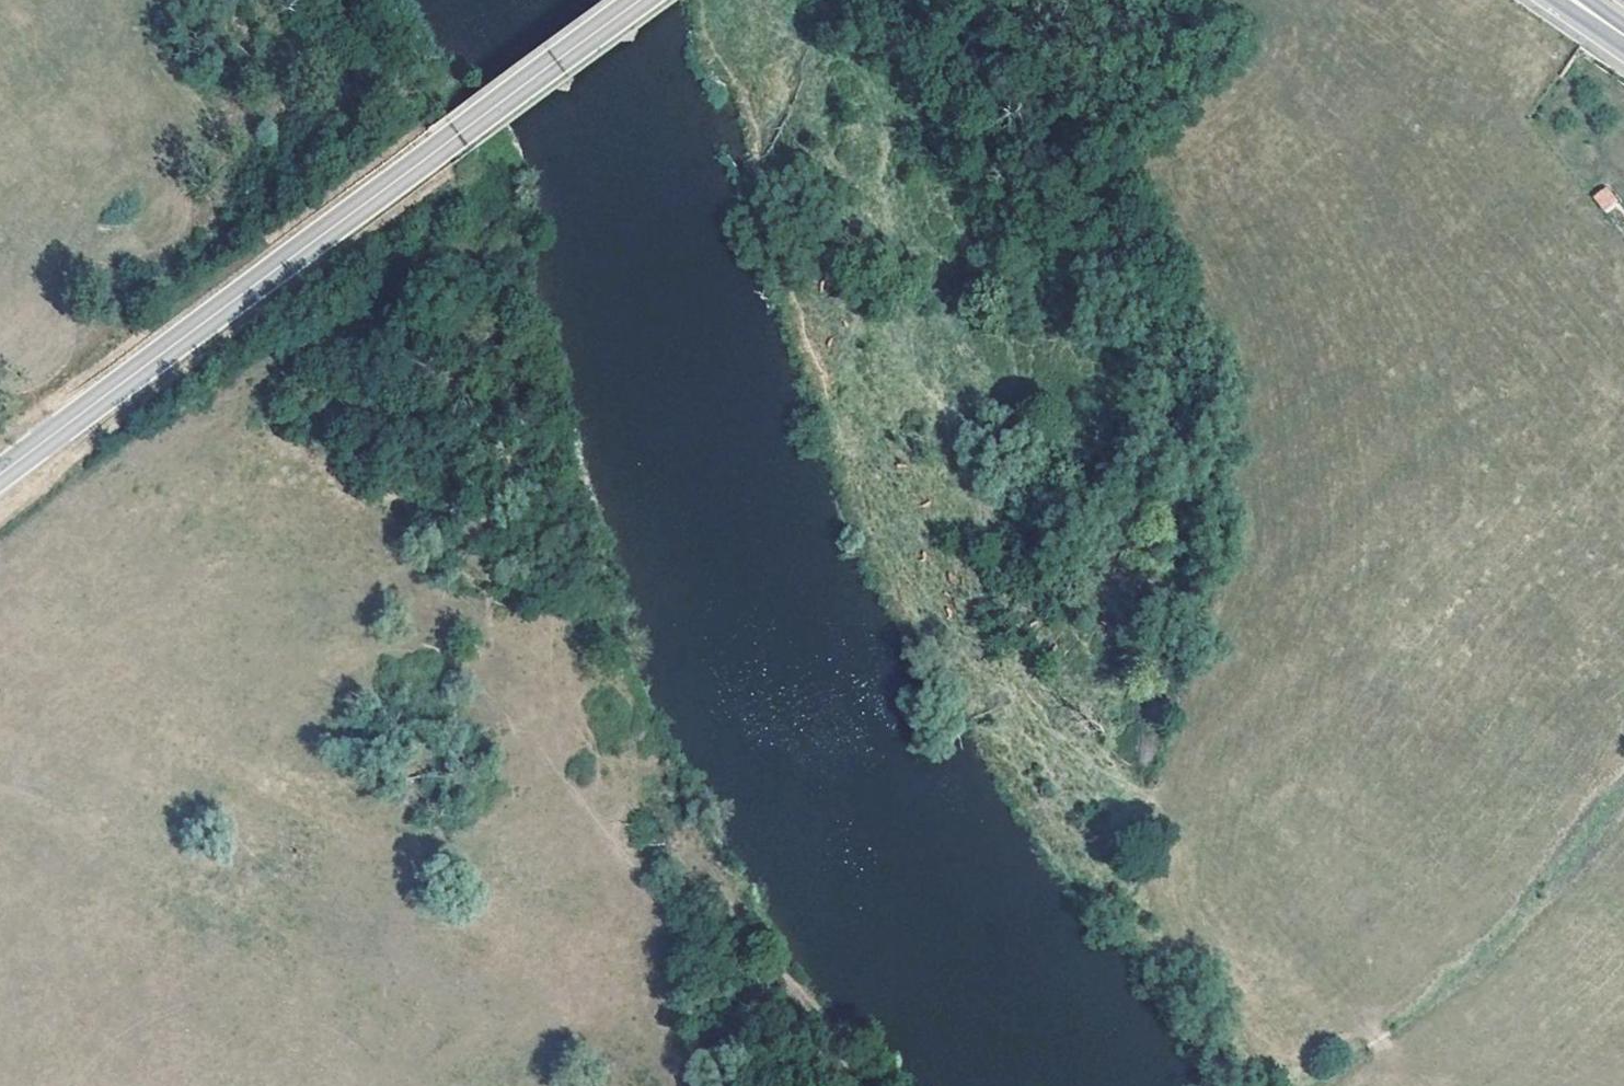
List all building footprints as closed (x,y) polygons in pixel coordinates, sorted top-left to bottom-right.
[(1604,196),(1593,204),(1603,216),(1613,208),(1604,196)]
